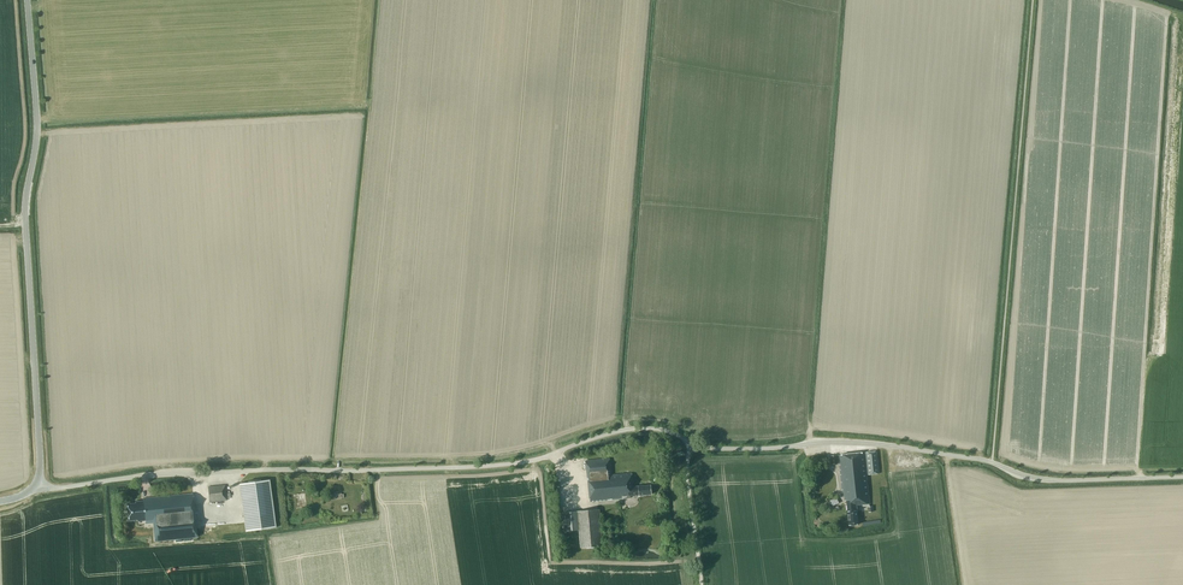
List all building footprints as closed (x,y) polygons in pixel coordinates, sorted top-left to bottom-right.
[(877,451),(838,455),(842,496),(844,496),(845,501),(847,500),(848,511),(847,511),(849,525),(858,524),(856,505),(869,504),(866,471),(879,470),(877,451)] [(639,495),(652,494),(651,485),(633,487),(632,473),(612,475),(610,458),(586,461),(590,502),(630,498),(630,496),(639,495)] [(269,479),(239,483),(245,532),(276,528),(269,479)] [(216,503),(216,501),(227,500),(225,485),(208,487),(209,502),(211,502),(211,504),(216,503)] [(145,523),(195,518),(193,493),(143,498),(143,501),(135,501),(135,503),(127,504),(128,520),(137,519),(137,521),(145,520),(145,523)] [(832,500),(835,506),(841,502),(838,497),(832,500)] [(564,532),(579,530),(581,547),(603,546),(599,509),(563,513),(564,532)]
